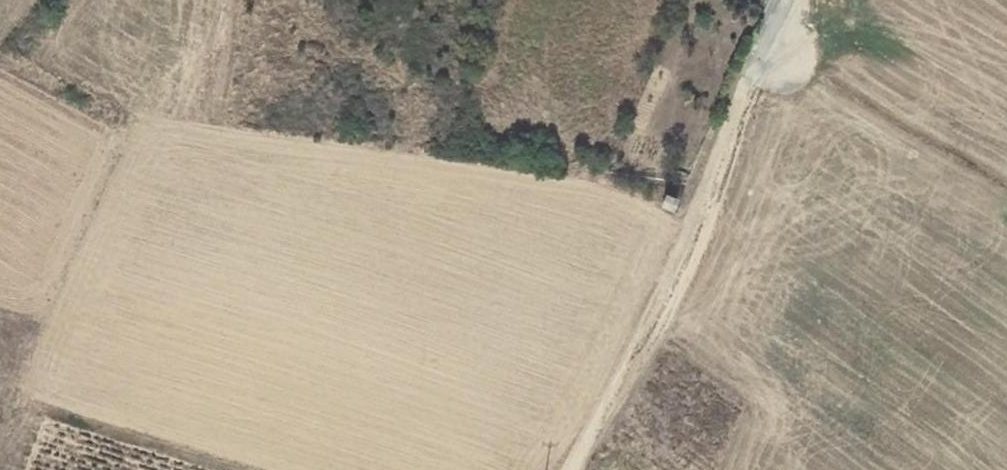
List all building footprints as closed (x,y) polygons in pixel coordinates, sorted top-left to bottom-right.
[(660,193),(656,202),(660,204),(665,206),(669,198),(660,193)]
